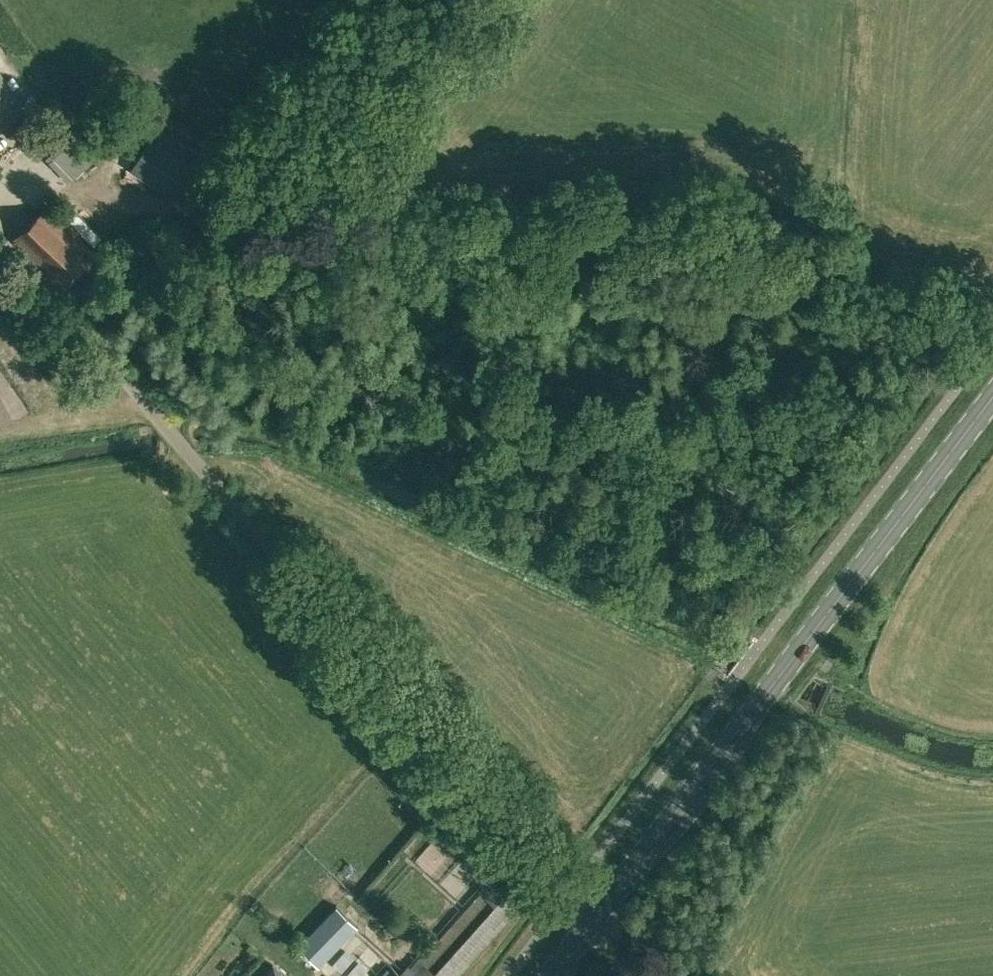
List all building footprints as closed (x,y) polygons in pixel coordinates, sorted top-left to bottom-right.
[(15,97),(0,75),(0,107),(15,97)] [(70,144),(57,131),(39,149),(50,161),(70,144)] [(202,172),(149,139),(132,168),(181,202),(202,172)] [(97,253),(46,204),(12,240),(63,289),(97,253)] [(486,879),(407,966),(420,975),(454,975),(518,907),(486,879)] [(319,967),(358,926),(336,905),(297,947),(319,967)] [(388,952),(374,942),(350,973),(355,975),(370,975),(388,952)] [(273,964),(263,975),(286,975),(273,964)] [(381,975),(420,975),(407,966),(400,974),(390,965),(381,975)]
